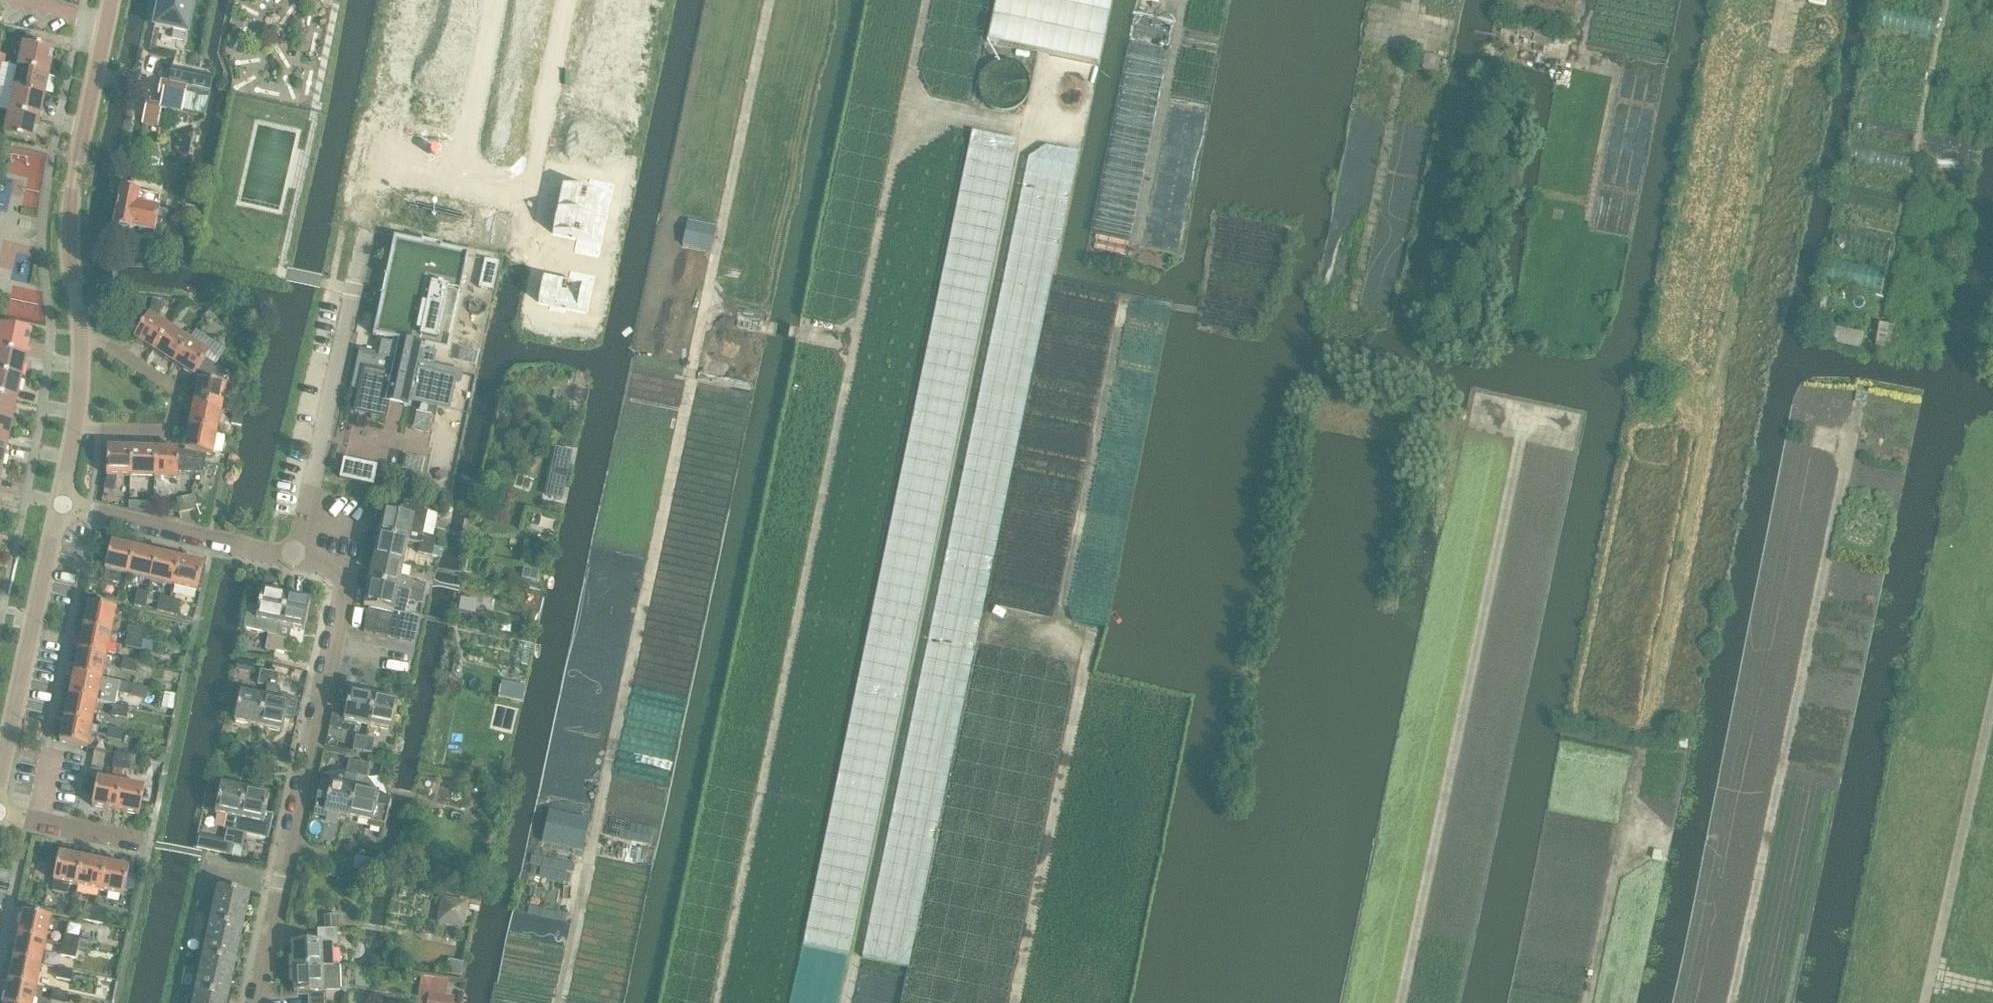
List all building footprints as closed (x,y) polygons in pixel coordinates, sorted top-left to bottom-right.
[(154,27),(155,27),(187,34),(194,0),(160,0),(159,1),(160,1),(158,9),(158,10),(157,10),(158,11),(154,27)] [(408,4),(458,15),(459,14),(458,14),(461,0),(414,0),(413,4),(408,3),(408,4)] [(987,41),(1098,64),(1112,0),(995,0),(987,41)] [(408,4),(400,41),(425,46),(428,34),(432,35),(439,36),(453,39),(458,15),(408,4)] [(24,44),(19,67),(48,74),(53,50),(36,46),(24,44)] [(589,61),(586,76),(588,77),(587,82),(637,92),(645,54),(621,49),(618,62),(614,61),(607,59),(593,56),(592,62),(589,61)] [(1426,55),(1422,70),(1437,73),(1441,59),(1426,55)] [(397,57),(389,95),(439,105),(440,100),(443,101),(446,86),(443,85),(445,80),(431,77),(424,75),(419,74),(422,62),(397,57)] [(0,76),(0,87),(44,96),(48,74),(19,67),(4,65),(2,73),(1,73),(0,76)] [(192,73),(173,69),(170,83),(186,86),(189,87),(192,73)] [(162,81),(159,95),(163,96),(161,105),(160,107),(181,112),(181,111),(197,114),(204,116),(209,91),(189,87),(186,86),(170,83),(162,81)] [(10,113),(39,119),(44,96),(0,87),(0,111),(10,113)] [(10,113),(5,137),(34,143),(39,119),(10,113)] [(572,121),(569,136),(572,137),(571,142),(585,145),(592,147),(596,148),(594,160),(618,165),(626,127),(576,117),(575,122),(572,121)] [(971,130),(802,947),(848,956),(1017,140),(971,130)] [(1027,158),(861,958),(908,968),(1077,153),(1044,146),(1027,158)] [(556,209),(556,210),(606,221),(614,183),(590,178),(587,191),(562,186),(557,209),(556,209)] [(153,234),(156,220),(161,221),(165,219),(167,212),(163,209),(158,208),(160,198),(121,190),(113,228),(114,228),(118,233),(118,234),(126,236),(126,234),(130,232),(131,232),(131,229),(153,234)] [(556,210),(551,235),(565,237),(572,239),(577,240),(574,252),(599,258),(606,221),(556,210)] [(688,221),(683,244),(711,250),(716,227),(688,221)] [(376,322),(373,335),(400,341),(398,347),(419,351),(420,346),(447,351),(450,339),(442,337),(443,333),(452,292),(459,294),(461,294),(461,293),(460,292),(468,253),(467,253),(441,248),(442,245),(441,244),(440,245),(422,241),(422,240),(421,240),(420,243),(394,238),(385,276),(384,276),(384,277),(385,278),(382,295),(380,295),(380,296),(381,296),(376,322)] [(542,278),(537,303),(549,306),(548,310),(565,314),(565,309),(587,314),(595,276),(570,271),(568,283),(563,282),(556,281),(542,278)] [(482,274),(478,288),(492,291),(495,277),(482,274)] [(148,316),(134,339),(154,352),(169,329),(158,322),(161,304),(153,302),(150,317),(148,316)] [(1880,323),(1876,347),(1893,350),(1898,327),(1880,323)] [(1825,325),(1821,340),(1861,349),(1864,334),(1825,325)] [(0,329),(0,350),(26,355),(30,332),(1,326),(0,329)] [(169,329),(154,352),(174,365),(189,342),(169,329)] [(189,342),(174,365),(193,377),(194,376),(195,375),(199,368),(212,376),(217,367),(215,366),(205,360),(209,354),(189,342)] [(361,351),(353,388),(354,388),(360,389),(355,411),(357,411),(385,417),(386,415),(385,415),(387,403),(390,403),(404,406),(403,406),(407,407),(408,401),(409,401),(409,400),(447,408),(447,409),(448,409),(454,381),(459,382),(458,383),(459,383),(462,373),(432,367),(435,355),(419,351),(398,347),(383,344),(380,355),(361,351)] [(21,378),(26,355),(0,350),(0,373),(21,378)] [(199,380),(194,404),(222,410),(227,387),(220,386),(223,371),(217,367),(212,376),(199,368),(195,375),(194,376),(200,379),(199,380)] [(16,400),(21,378),(0,373),(0,397),(16,400)] [(11,423),(16,400),(0,397),(0,421),(11,423)] [(194,404),(189,428),(217,433),(222,410),(194,404)] [(242,427),(243,421),(245,413),(234,411),(231,425),(242,427)] [(6,446),(11,423),(0,421),(0,444),(6,446)] [(177,452),(177,462),(194,462),(193,473),(195,473),(202,474),(206,456),(212,457),(217,433),(189,428),(184,451),(184,452),(177,452)] [(107,477),(103,491),(112,493),(116,477),(130,478),(131,449),(107,448),(106,477),(107,477)] [(131,449),(130,478),(154,479),(155,450),(131,449)] [(555,449),(545,497),(562,500),(571,452),(555,449)] [(155,450),(154,479),(178,479),(178,473),(193,473),(194,462),(177,462),(177,452),(178,450),(155,450)] [(340,473),(339,478),(373,485),(377,465),(345,459),(343,458),(340,473)] [(442,497),(440,507),(448,509),(451,498),(442,497)] [(384,512),(379,536),(408,542),(420,545),(434,548),(436,538),(423,536),(429,511),(404,506),(402,516),(384,512)] [(379,536),(374,560),(403,566),(408,542),(379,536)] [(106,571),(104,580),(118,584),(120,574),(128,576),(135,548),(111,543),(105,570),(106,571)] [(420,545),(418,554),(432,557),(434,548),(420,545)] [(135,548),(128,576),(151,581),(157,554),(135,548)] [(157,554),(151,581),(173,587),(180,559),(157,554)] [(180,559),(173,587),(197,592),(203,564),(180,559)] [(374,560),(369,582),(410,591),(424,594),(426,586),(412,582),(401,576),(403,566),(374,560)] [(525,570),(523,578),(537,581),(539,573),(525,570)] [(369,582),(364,607),(370,608),(381,610),(393,613),(395,614),(405,616),(408,600),(422,603),(424,594),(410,591),(369,582)] [(244,630),(268,635),(265,649),(274,651),(286,596),(262,591),(259,608),(249,606),(244,630)] [(146,610),(149,594),(137,592),(134,607),(146,610)] [(160,596),(156,612),(167,614),(171,599),(160,596)] [(286,596),(274,651),(277,652),(275,659),(289,662),(291,653),(284,651),(287,640),(289,640),(292,628),(305,631),(311,602),(286,596)] [(171,599),(167,614),(178,617),(181,601),(171,599)] [(461,599),(459,610),(474,613),(477,603),(461,599)] [(88,604),(83,628),(111,633),(116,610),(96,606),(88,604)] [(370,608),(364,632),(376,635),(381,610),(370,608)] [(381,610),(376,635),(389,638),(395,614),(393,613),(381,610)] [(395,614),(389,638),(402,640),(407,616),(405,616),(395,614)] [(407,616),(402,640),(414,643),(420,619),(407,616)] [(130,626),(128,637),(144,640),(146,629),(130,626)] [(83,628),(79,650),(106,656),(111,633),(83,628)] [(128,637),(126,648),(142,651),(144,640),(128,637)] [(79,650),(74,673),(102,679),(106,656),(79,650)] [(136,675),(137,673),(139,662),(124,659),(121,672),(136,675)] [(261,671),(258,685),(267,687),(270,672),(261,671)] [(440,671),(437,684),(461,689),(462,682),(445,679),(446,672),(440,671)] [(270,672),(267,687),(276,688),(279,674),(270,672)] [(74,673),(69,696),(97,702),(114,705),(116,694),(119,683),(102,679),(74,673)] [(119,683),(116,694),(131,697),(134,686),(119,683)] [(500,686),(498,697),(522,702),(524,691),(500,686)] [(264,698),(258,727),(282,733),(285,720),(291,722),(293,722),(298,700),(296,700),(281,697),(278,689),(276,688),(267,687),(265,698),(264,698)] [(334,699),(329,725),(342,728),(344,721),(367,726),(374,696),(350,691),(348,702),(334,699)] [(240,693),(234,722),(258,727),(264,698),(240,693)] [(165,694),(162,708),(173,710),(176,696),(165,694)] [(69,696),(64,719),(92,725),(97,702),(69,696)] [(374,696),(367,726),(392,731),(398,701),(374,696)] [(114,705),(111,717),(127,721),(129,709),(114,705)] [(59,742),(87,748),(90,734),(96,735),(98,726),(92,725),(64,719),(59,742)] [(107,739),(123,742),(125,731),(109,728),(107,739)] [(353,751),(363,753),(366,738),(356,736),(353,751)] [(366,738),(363,753),(372,755),(375,740),(366,738)] [(1680,740),(1679,747),(1687,749),(1688,741),(1680,740)] [(116,754),(113,769),(123,771),(126,756),(116,754)] [(126,756),(123,771),(134,773),(137,759),(126,756)] [(322,776),(314,816),(325,818),(326,814),(348,818),(359,763),(350,762),(348,774),(339,772),(322,776)] [(359,763),(348,818),(370,823),(369,827),(383,830),(384,830),(390,799),(389,799),(378,797),(379,794),(377,793),(366,778),(369,765),(359,763)] [(97,779),(92,807),(115,811),(121,783),(97,779)] [(121,783),(115,811),(139,816),(144,788),(121,783)] [(220,784),(214,814),(226,817),(224,830),(227,830),(228,829),(236,831),(239,819),(245,789),(220,784)] [(269,794),(245,789),(239,819),(236,831),(239,831),(247,833),(247,834),(268,839),(273,816),(265,814),(269,794)] [(541,842),(582,852),(590,820),(548,810),(541,842)] [(227,830),(223,852),(235,854),(236,846),(239,831),(236,831),(228,829),(227,830)] [(247,833),(239,831),(236,846),(244,848),(247,834),(247,833)] [(201,836),(198,849),(212,852),(215,839),(201,836)] [(1663,853),(1655,851),(1653,860),(1661,861),(1663,853)] [(54,882),(52,892),(67,895),(69,885),(77,887),(83,859),(59,854),(53,882),(54,882)] [(83,859),(77,887),(100,891),(105,863),(83,859)] [(105,863),(100,891),(123,896),(125,889),(127,875),(129,868),(105,863)] [(127,875),(125,889),(132,890),(135,876),(127,875)] [(351,875),(348,889),(360,891),(363,877),(351,875)] [(213,907),(195,992),(228,999),(250,895),(250,894),(217,888),(213,907)] [(441,896),(435,924),(463,930),(468,901),(441,896)] [(82,921),(93,923),(96,908),(86,905),(82,921)] [(96,908),(93,923),(103,925),(107,910),(96,908)] [(23,913),(18,936),(46,942),(51,918),(23,913)] [(339,916),(325,916),(325,930),(336,930),(339,930),(339,916)] [(319,943),(292,945),(293,969),(321,968),(321,959),(333,959),(332,945),(336,944),(336,930),(325,930),(319,930),(319,943)] [(62,946),(77,949),(90,951),(92,941),(79,939),(79,937),(64,934),(62,946)] [(18,936),(13,959),(41,965),(46,942),(18,936)] [(62,946),(60,957),(75,959),(77,949),(62,946)] [(13,959),(9,982),(36,987),(41,965),(13,959)] [(449,961),(446,973),(460,976),(462,964),(449,961)] [(293,969),(293,988),(294,993),(309,992),(310,1002),(316,1002),(316,992),(321,992),(341,991),(341,984),(340,967),(321,968),(293,969)] [(57,968),(55,978),(70,982),(73,971),(57,968)] [(4,1002),(33,1002),(36,987),(9,982),(4,1002)] [(49,1001),(58,1002),(66,1002),(68,994),(52,991),(49,1001)] [(193,1002),(227,1002),(228,999),(195,992),(193,1002)] [(454,997),(428,994),(427,1002),(454,1002),(454,997)]
